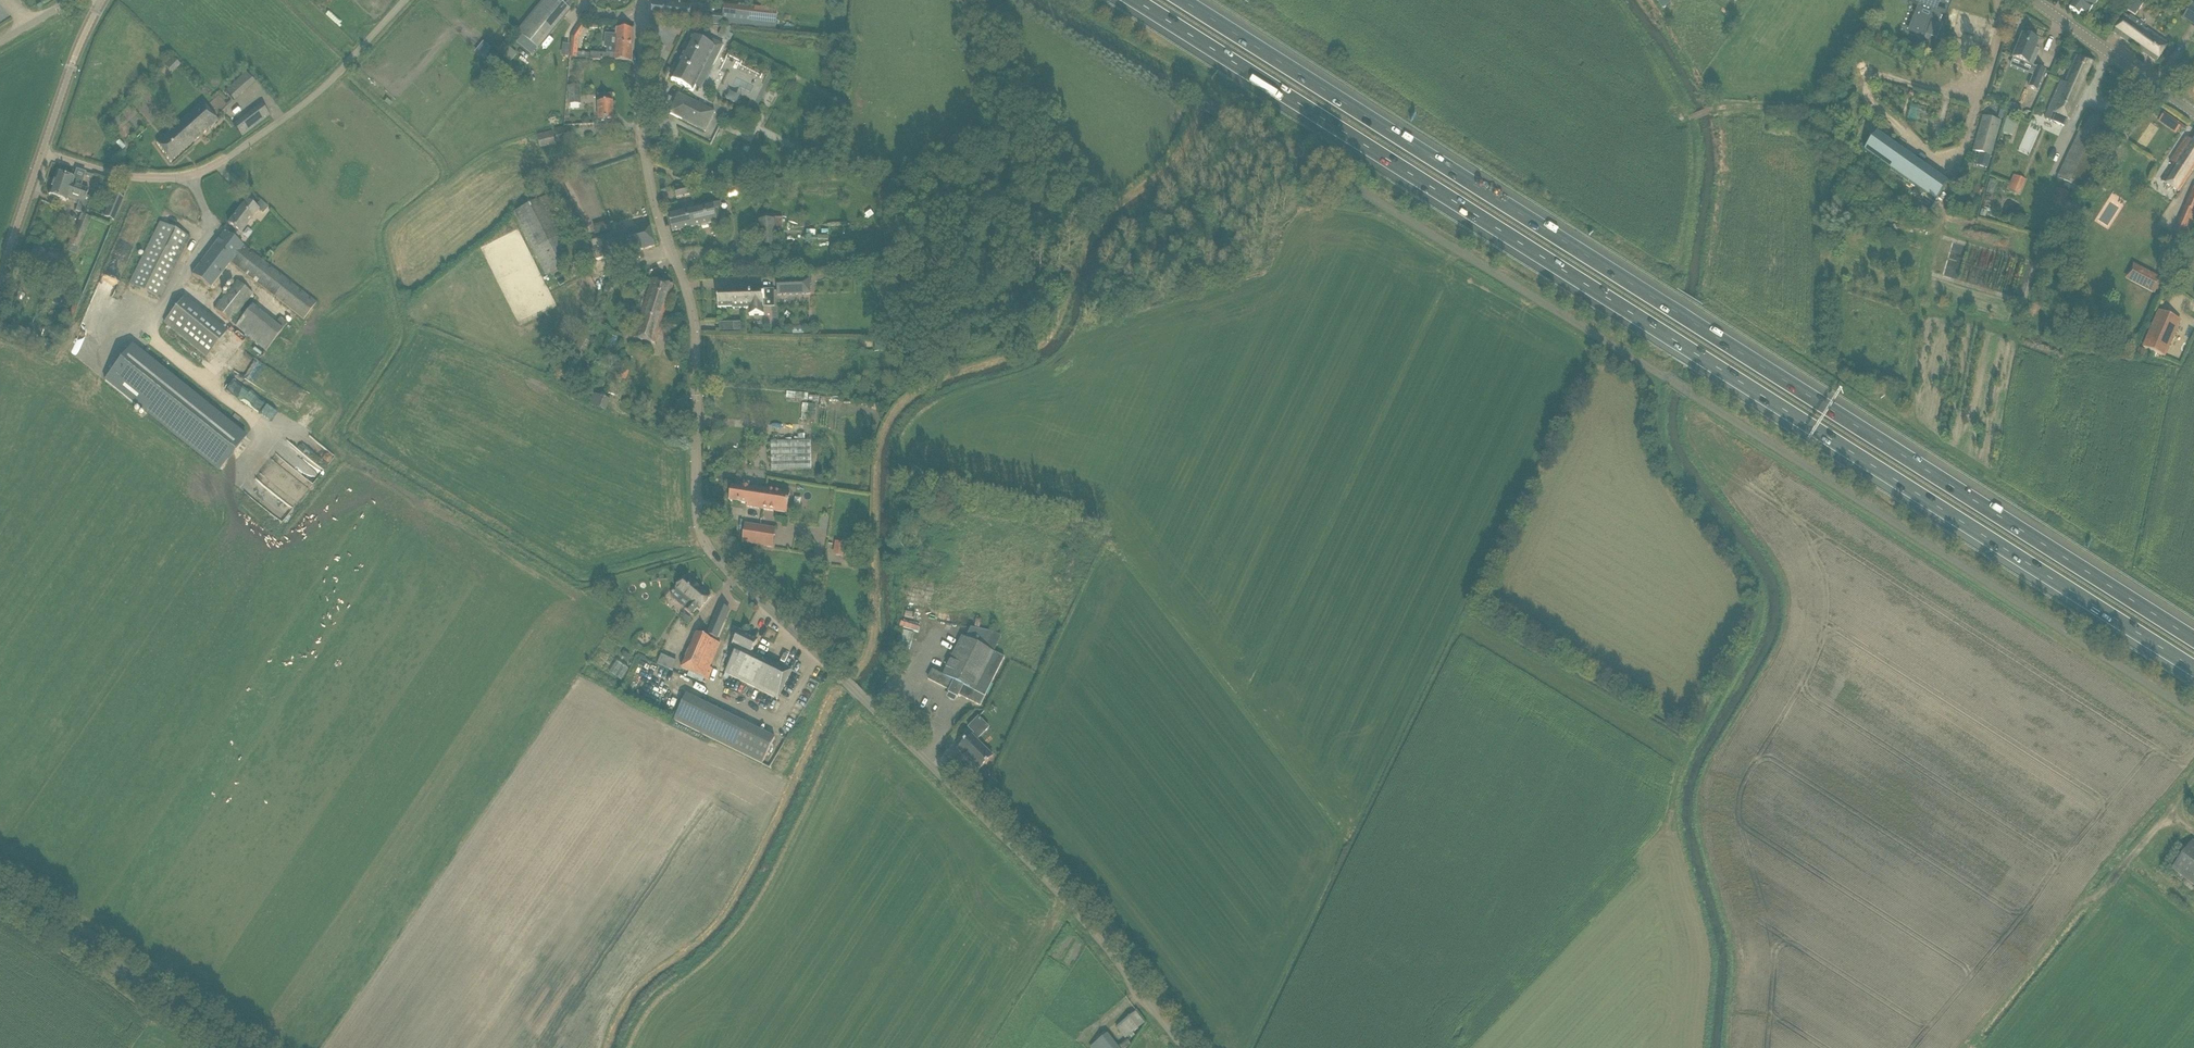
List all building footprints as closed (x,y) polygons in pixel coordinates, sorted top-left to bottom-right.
[(571,10),(559,0),(543,0),(517,31),(538,49),(571,10)] [(1926,7),(1924,11),(1934,15),(1941,0),(1908,0),(1926,7)] [(2087,15),(2098,0),(2066,0),(2072,4),(2069,9),(2078,15),(2081,11),(2087,15)] [(2143,4),(2137,0),(2133,0),(2126,9),(2135,15),(2143,4)] [(2183,19),(2193,26),(2193,3),(2183,19)] [(776,30),(778,10),(724,4),(723,24),(776,30)] [(2113,32),(2156,61),(2168,44),(2145,28),(2147,26),(2133,17),(2131,20),(2124,15),(2113,32)] [(1930,18),(1923,34),(1936,39),(1943,23),(1930,18)] [(578,59),(578,52),(580,40),(587,28),(597,29),(598,23),(584,24),(584,27),(581,25),(572,38),(570,58),(578,59)] [(632,62),(634,30),(623,29),(617,28),(616,35),(606,34),(605,48),(615,49),(615,54),(591,52),(590,59),(621,61),(632,62)] [(2022,34),(2013,58),(2033,66),(2039,50),(2038,52),(2034,51),(2038,41),(2036,40),(2037,38),(2029,35),(2029,37),(2022,34)] [(713,40),(711,45),(693,37),(671,80),(693,91),(708,61),(714,64),(723,45),(713,40)] [(2084,91),(2095,64),(2077,56),(2066,83),(2084,91)] [(173,74),(181,66),(173,57),(165,66),(173,74)] [(2029,87),(2037,91),(2045,71),(2037,67),(2029,87)] [(255,82),(246,72),(225,90),(235,101),(255,82)] [(2051,110),(2047,118),(2055,122),(2055,121),(2065,126),(2069,118),(2071,119),(2084,91),(2066,83),(2063,82),(2051,110)] [(582,105),(581,86),(568,86),(569,105),(582,105)] [(598,95),(599,121),(614,120),(613,94),(598,95)] [(705,132),(715,112),(679,94),(669,113),(705,132)] [(170,163),(217,121),(201,102),(175,125),(176,126),(156,143),(170,163)] [(2113,121),(2090,110),(2058,178),(2081,190),(2113,121)] [(2002,121),(1985,116),(1975,149),(1984,152),(1981,162),(1976,160),(1971,176),(1981,179),(1989,153),(1992,154),(2002,121)] [(242,136),(249,131),(241,119),(234,124),(242,136)] [(573,139),(570,125),(555,129),(558,142),(573,139)] [(552,131),(537,135),(541,148),(556,144),(552,131)] [(2189,139),(2186,137),(2171,161),(2174,163),(2163,180),(2180,191),(2193,169),(2193,132),(2189,139)] [(1876,133),(1864,151),(1935,201),(1947,183),(1876,133)] [(56,173),(53,184),(86,196),(88,190),(72,184),(74,179),(56,173)] [(2020,194),(2025,180),(2013,175),(2009,184),(2004,182),(2002,187),(2020,194)] [(563,183),(551,189),(574,235),(586,229),(563,183)] [(86,198),(86,196),(53,184),(49,195),(66,201),(68,197),(79,201),(76,211),(82,213),(88,199),(86,198)] [(677,197),(692,194),(691,187),(675,190),(677,197)] [(2063,207),(2069,193),(2056,187),(2051,202),(2063,207)] [(2193,187),(2184,210),(2193,214),(2193,187)] [(514,213),(546,277),(583,259),(551,194),(541,199),(538,192),(529,197),(533,204),(514,213)] [(104,217),(114,220),(123,198),(114,194),(104,217)] [(236,230),(231,237),(235,240),(259,210),(263,214),(269,208),(261,200),(255,207),(246,200),(228,224),(236,230)] [(720,202),(696,208),(691,209),(695,227),(724,220),(720,202)] [(673,232),(695,227),(691,209),(696,208),(694,203),(682,206),(683,211),(668,214),(673,232)] [(774,218),(774,214),(760,215),(760,220),(759,220),(760,247),(782,246),(781,239),(776,240),(776,230),(783,230),(783,218),(774,218)] [(160,223),(129,284),(159,299),(189,238),(160,223)] [(655,246),(649,225),(614,234),(598,238),(603,259),(655,246)] [(286,280),(235,240),(231,237),(225,232),(192,274),(209,288),(230,262),(273,296),(304,319),(316,303),(286,280)] [(736,274),(756,269),(757,271),(764,270),(762,252),(754,252),(754,254),(732,259),(736,274)] [(2154,294),(2162,278),(2133,263),(2125,279),(2154,294)] [(652,279),(642,313),(663,320),(673,286),(652,279)] [(778,295),(810,293),(810,279),(777,281),(778,295)] [(231,322),(253,295),(237,281),(214,309),(231,322)] [(718,292),(718,309),(733,308),(733,309),(749,308),(750,316),(764,315),(764,300),(765,300),(765,297),(764,297),(763,289),(732,290),(732,291),(718,292)] [(206,358),(228,331),(185,296),(164,323),(206,358)] [(281,316),(277,322),(253,304),(236,327),(267,351),(289,322),(281,316)] [(2165,357),(2181,320),(2158,310),(2142,346),(2165,357)] [(663,320),(642,313),(634,338),(655,344),(663,320)] [(133,346),(105,381),(137,406),(138,405),(219,470),(246,436),(133,346)] [(630,366),(620,363),(608,394),(618,398),(630,366)] [(607,411),(610,400),(593,394),(590,405),(607,411)] [(813,440),(771,441),(772,469),(813,468),(813,440)] [(763,510),(766,489),(742,485),(742,489),(731,487),(729,501),(747,504),(747,507),(763,510)] [(790,492),(766,489),(763,510),(787,513),(790,492)] [(742,543),(757,545),(760,527),(745,524),(742,543)] [(775,529),(760,527),(757,545),(772,547),(775,529)] [(845,544),(845,543),(835,541),(833,555),(843,557),(844,550),(848,551),(849,544),(845,544)] [(711,596),(687,576),(676,589),(691,603),(685,609),(691,614),(697,608),(700,610),(711,596)] [(905,582),(903,588),(916,591),(917,585),(905,582)] [(902,593),(900,605),(913,607),(915,595),(902,593)] [(654,618),(648,629),(662,636),(667,624),(654,618)] [(715,618),(707,634),(717,639),(725,622),(719,619),(715,618)] [(985,648),(993,632),(971,628),(966,639),(962,637),(948,665),(948,666),(943,676),(933,670),(928,679),(949,690),(948,693),(958,698),(959,695),(980,706),(1005,658),(985,648)] [(899,649),(909,652),(914,632),(905,630),(899,649)] [(757,642),(739,632),(733,645),(738,648),(725,673),(730,676),(777,699),(792,670),(778,664),(777,666),(751,654),(757,642)] [(705,679),(720,644),(697,633),(681,668),(689,672),(687,677),(702,683),(704,679),(705,679)] [(624,652),(621,656),(628,660),(630,656),(624,652)] [(623,680),(630,668),(618,660),(610,672),(623,680)] [(718,710),(687,694),(674,721),(704,736),(718,710)] [(972,734),(957,750),(962,754),(961,755),(967,762),(968,761),(979,771),(989,780),(991,774),(984,767),(994,756),(978,740),(990,728),(979,716),(968,727),(974,733),(972,735),(972,734)] [(2193,841),(2172,869),(2193,885),(2193,841)] [(1118,1027),(1126,1037),(1144,1024),(1135,1013),(1118,1027)] [(1108,1033),(1092,1047),(1122,1047),(1108,1033)]
